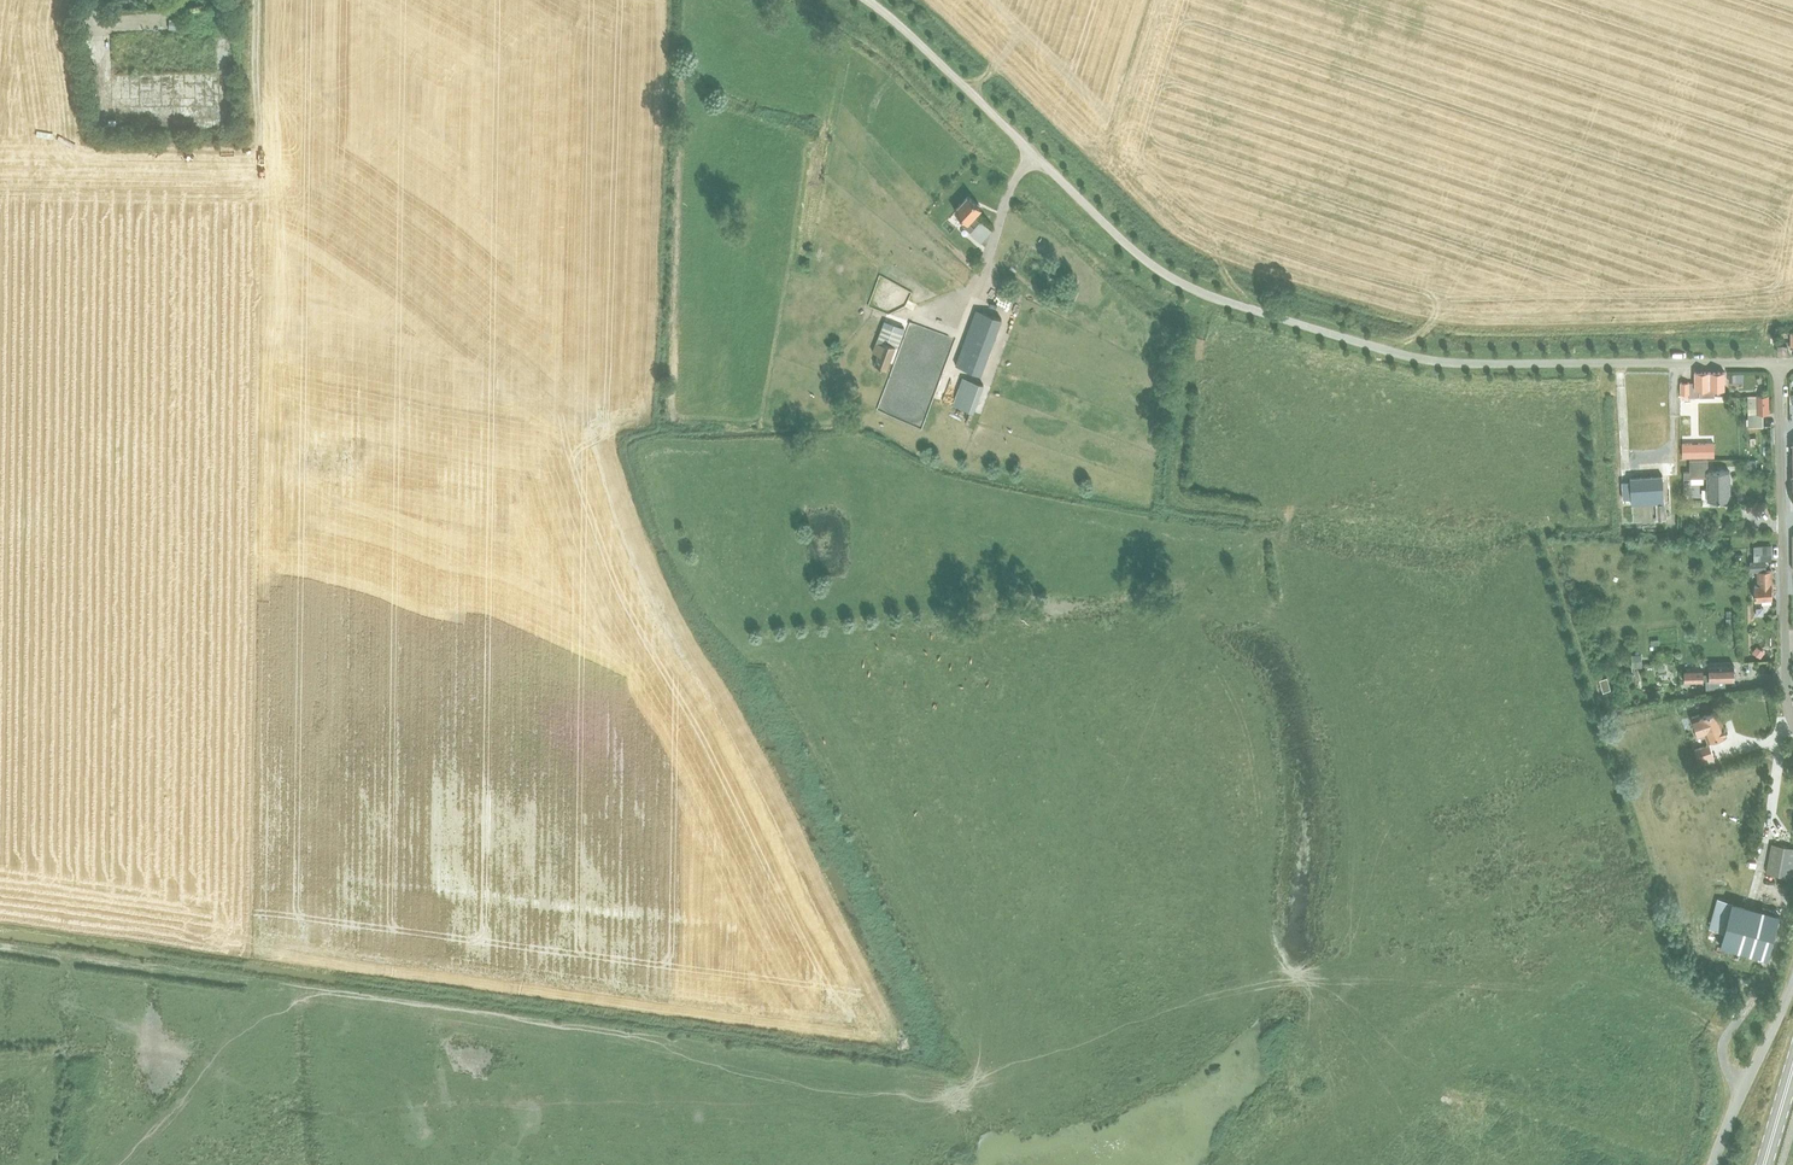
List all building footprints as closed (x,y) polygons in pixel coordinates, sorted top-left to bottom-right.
[(968,195),(955,210),(968,222),(964,226),(970,232),(980,220),(975,215),(981,208),(968,195)] [(981,374),(1003,318),(978,308),(956,364),(981,374)] [(876,341),(873,351),(878,354),(875,364),(880,366),(880,367),(882,368),(882,367),(887,369),(895,346),(883,341),(882,344),(876,341)] [(1715,396),(1715,388),(1722,388),(1722,391),(1725,391),(1725,372),(1695,372),(1695,382),(1689,382),(1681,382),(1681,392),(1681,396),(1696,396),(1715,396)] [(1751,396),(1748,396),(1748,403),(1750,403),(1750,416),(1751,426),(1758,426),(1763,426),(1762,413),(1769,413),(1768,395),(1751,396)] [(1713,443),(1682,443),(1682,457),(1714,456),(1713,443)] [(1729,471),(1708,471),(1708,459),(1689,459),(1690,471),(1684,471),(1684,477),(1707,477),(1708,499),(1730,499),(1729,471)] [(1631,498),(1631,504),(1644,503),(1643,497),(1664,496),(1662,475),(1630,477),(1630,481),(1622,482),(1623,498),(1631,498)] [(1657,519),(1665,519),(1664,500),(1656,501),(1657,519)] [(1754,544),(1754,560),(1771,560),(1771,544),(1754,544)] [(1759,584),(1754,584),(1755,598),(1772,598),(1772,571),(1759,571),(1759,584)] [(1756,647),(1751,654),(1759,659),(1764,653),(1756,647)] [(1641,656),(1630,656),(1631,669),(1641,668),(1641,656)] [(1684,680),(1706,680),(1706,689),(1725,688),(1725,679),(1734,679),(1734,664),(1709,665),(1709,673),(1703,673),(1703,670),(1684,671),(1684,680)] [(1603,691),(1610,689),(1607,677),(1600,679),(1603,691)] [(1718,711),(1701,717),(1700,714),(1692,716),(1699,735),(1705,733),(1707,741),(1726,735),(1718,711)] [(1714,758),(1713,754),(1709,744),(1694,750),(1697,760),(1698,764),(1714,758)] [(1792,865),(1792,847),(1772,843),(1766,871),(1791,877),(1792,865)] [(1710,927),(1724,931),(1732,901),(1718,897),(1710,927)] [(1732,901),(1724,931),(1720,945),(1734,949),(1734,948),(1768,957),(1779,914),(1743,905),(1744,904),(1732,901)]
